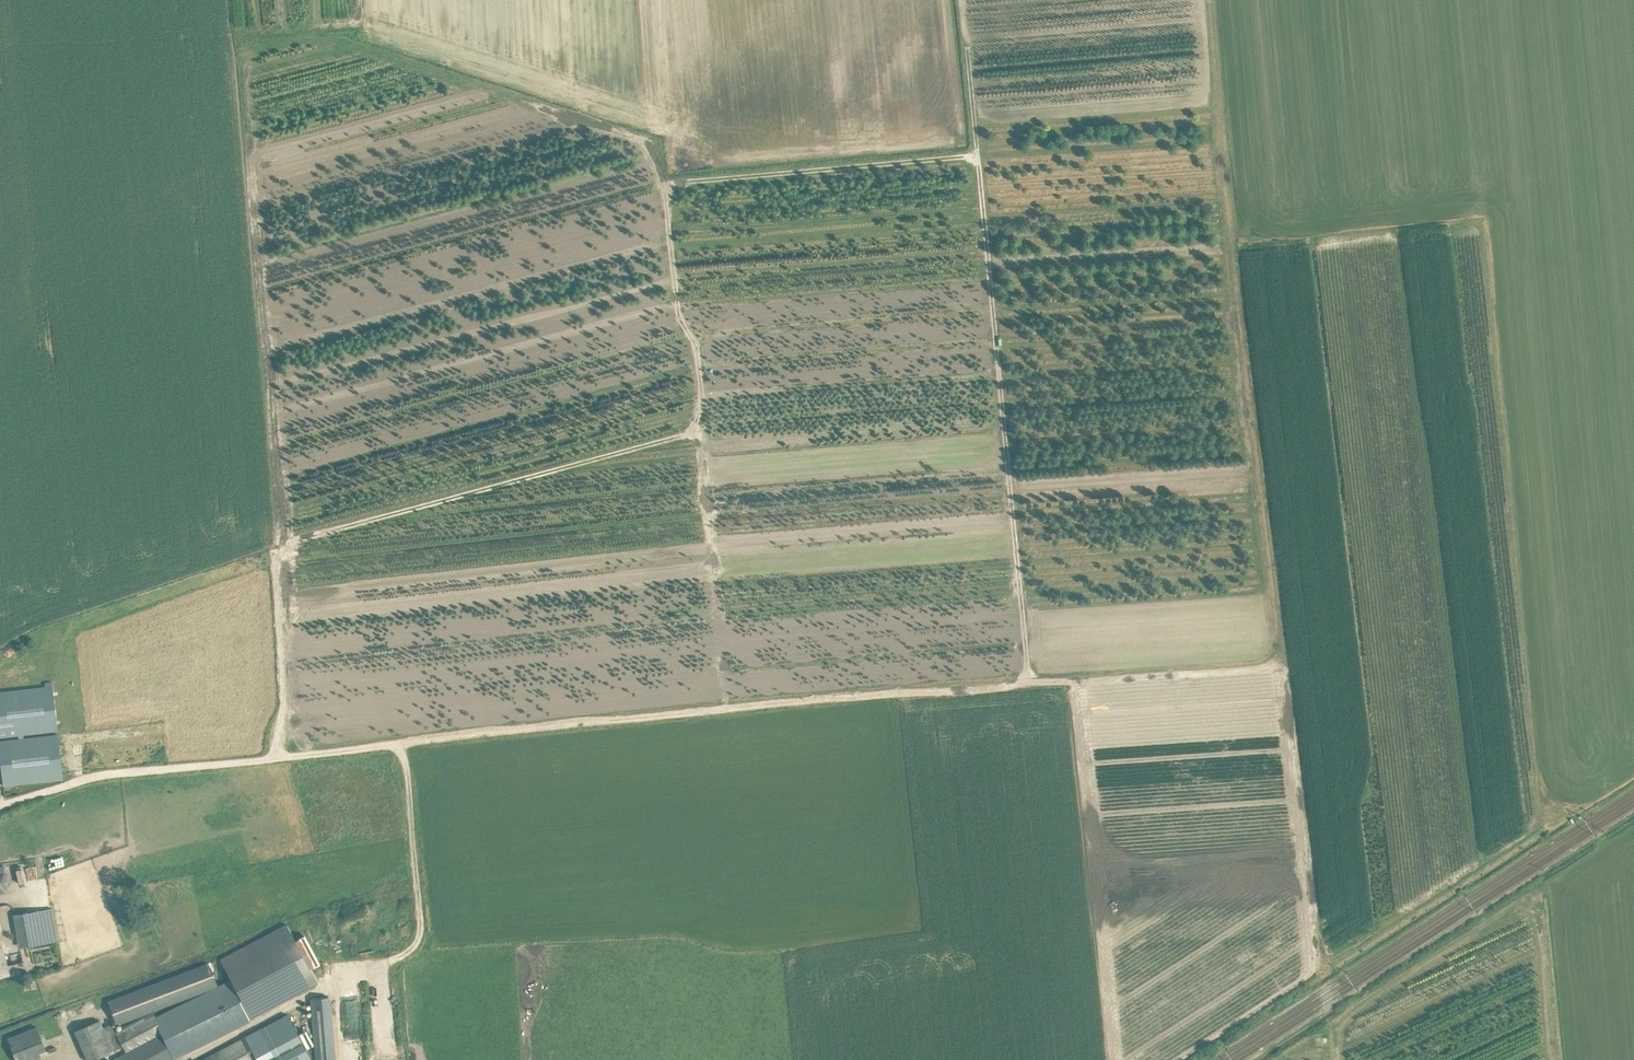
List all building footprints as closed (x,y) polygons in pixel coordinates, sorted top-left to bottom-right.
[(45,686),(0,691),(0,738),(58,731),(52,682),(45,682),(45,686)] [(4,786),(63,779),(57,734),(0,741),(0,751),(4,786)] [(16,916),(22,947),(59,940),(53,909),(16,916)] [(286,924),(221,959),(232,979),(230,980),(249,1019),(318,982),(310,968),(319,963),(304,934),(295,940),(286,924)] [(211,989),(218,985),(216,980),(210,962),(209,962),(116,997),(109,999),(108,1000),(117,1025),(211,989)] [(155,1017),(153,1012),(115,1031),(126,1052),(113,1059),(114,1059),(172,1059),(178,1057),(250,1021),(249,1019),(230,980),(230,979),(218,985),(211,989),(155,1017)] [(331,996),(312,997),(316,1059),(335,1059),(331,996)] [(103,1027),(100,1020),(74,1031),(87,1059),(92,1059),(121,1047),(111,1024),(103,1027)] [(16,1059),(35,1059),(41,1058),(39,1053),(46,1051),(38,1028),(9,1038),(16,1059)] [(259,1028),(200,1059),(276,1059),(259,1028)]
